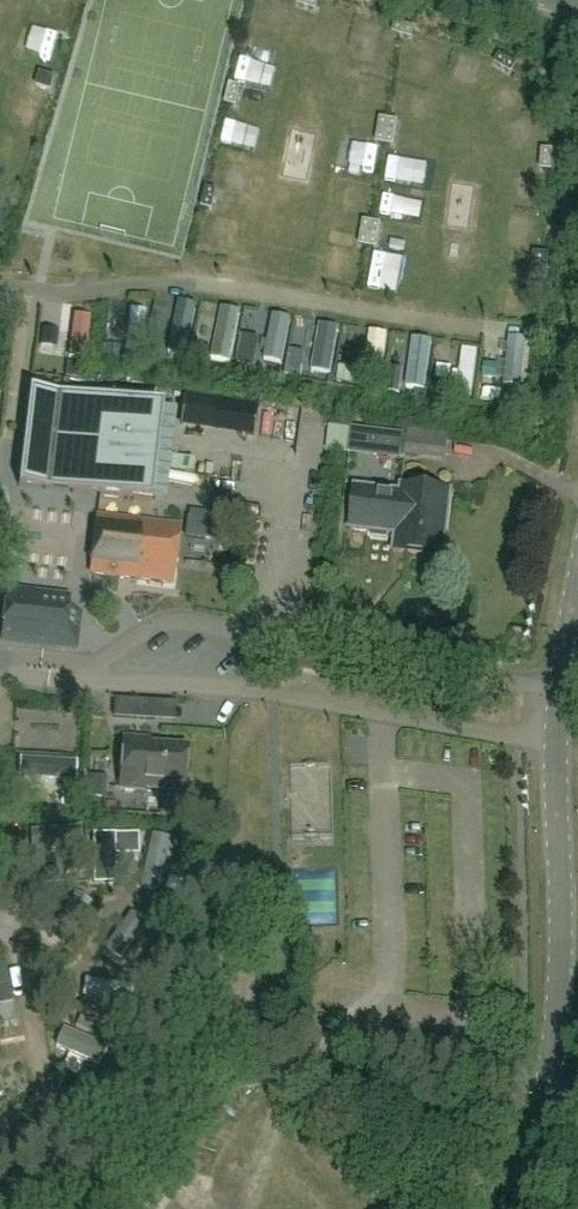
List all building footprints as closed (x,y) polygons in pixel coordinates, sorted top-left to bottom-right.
[(317,10),(320,0),(299,0),(298,4),(317,10)] [(396,21),(393,31),(412,37),(415,27),(396,21)] [(517,63),(500,53),(494,63),(511,73),(517,63)] [(243,81),(277,86),(282,60),(247,54),(243,81)] [(40,73),(36,85),(51,90),(55,78),(40,73)] [(230,84),(226,103),(236,106),(241,87),(230,84)] [(222,113),(215,146),(251,155),(258,120),(222,113)] [(398,123),(382,120),(381,121),(377,144),(378,145),(394,148),(395,147),(399,124),(398,123)] [(552,149),(541,149),(541,170),(552,170),(552,149)] [(426,184),(428,158),(391,155),(389,181),(426,184)] [(201,206),(212,209),(217,190),(206,187),(201,206)] [(384,220),(396,221),(398,201),(386,200),(384,220)] [(399,203),(398,221),(420,221),(421,204),(399,203)] [(359,244),(377,247),(381,223),(363,220),(359,244)] [(549,253),(534,253),(532,279),(547,279),(549,253)] [(181,331),(196,334),(203,307),(188,303),(181,331)] [(240,336),(242,306),(229,305),(227,336),(240,336)] [(76,364),(94,364),(94,315),(76,315),(76,364)] [(287,361),(297,318),(280,315),(271,358),(287,361)] [(335,376),(343,329),(328,327),(321,373),(335,376)] [(505,351),(507,387),(528,386),(525,331),(514,331),(515,350),(505,351)] [(464,382),(479,383),(481,347),(467,347),(464,382)] [(163,407),(58,394),(30,391),(18,487),(151,503),(163,407)] [(236,438),(254,438),(254,410),(236,410),(236,438)] [(349,456),(378,459),(381,430),(352,428),(349,456)] [(185,492),(209,492),(209,478),(185,478),(185,492)] [(412,522),(411,534),(410,534),(395,550),(443,556),(451,491),(401,485),(401,490),(408,491),(406,513),(418,515),(417,523),(412,522)] [(395,550),(410,534),(411,534),(412,522),(417,523),(418,515),(406,513),(408,491),(401,490),(401,492),(355,486),(350,528),(370,531),(372,535),(387,537),(390,533),(395,534),(393,550),(395,550)] [(97,516),(96,529),(91,573),(173,582),(179,525),(144,520),(144,522),(97,516)] [(195,522),(194,544),(212,544),(213,523),(195,522)] [(193,555),(193,575),(227,576),(227,555),(193,555)] [(7,597),(1,641),(63,648),(64,644),(67,645),(70,617),(67,617),(69,604),(7,597)] [(316,674),(318,659),(297,655),(294,670),(316,674)] [(114,719),(153,721),(154,703),(115,700),(114,719)] [(30,750),(67,748),(67,751),(81,750),(80,737),(30,740),(30,750)] [(184,792),(187,747),(148,744),(149,739),(123,737),(120,788),(184,792)] [(62,800),(63,819),(73,819),(71,786),(32,788),(32,801),(62,800)] [(83,826),(31,831),(34,852),(65,849),(68,877),(88,875),(83,826)] [(165,872),(178,870),(174,845),(161,847),(165,872)] [(350,889),(307,890),(308,929),(351,928),(350,889)] [(91,987),(90,1004),(119,1006),(120,989),(91,987)] [(72,1038),(67,1059),(109,1071),(114,1050),(72,1038)] [(11,1102),(2,1079),(0,1080),(0,1106),(11,1102)]
